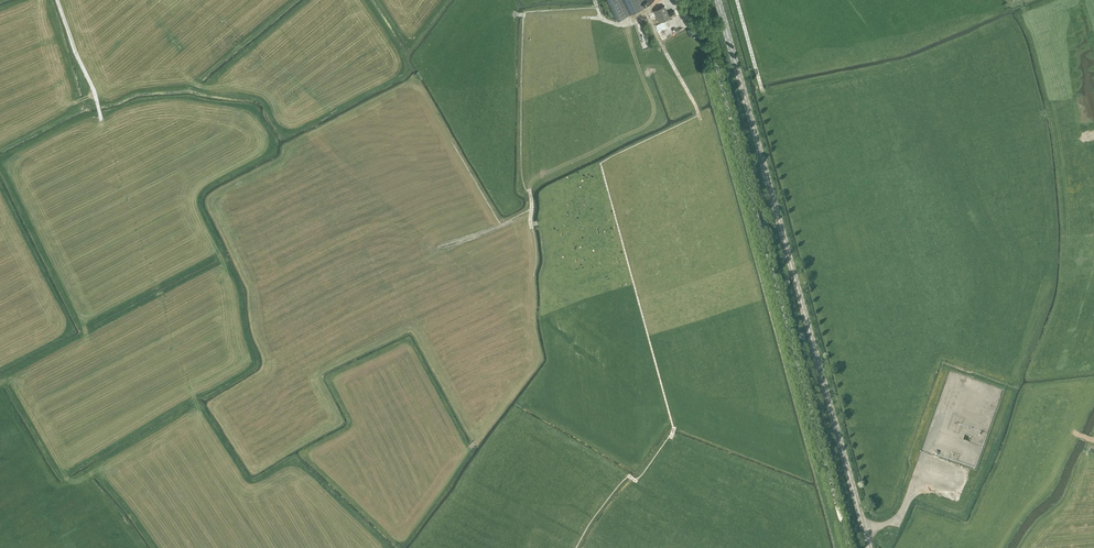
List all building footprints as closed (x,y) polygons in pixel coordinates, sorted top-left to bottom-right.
[(619,20),(645,7),(643,3),(648,1),(650,5),(660,0),(610,0),(619,20)] [(659,23),(670,17),(665,6),(654,11),(659,23)]
